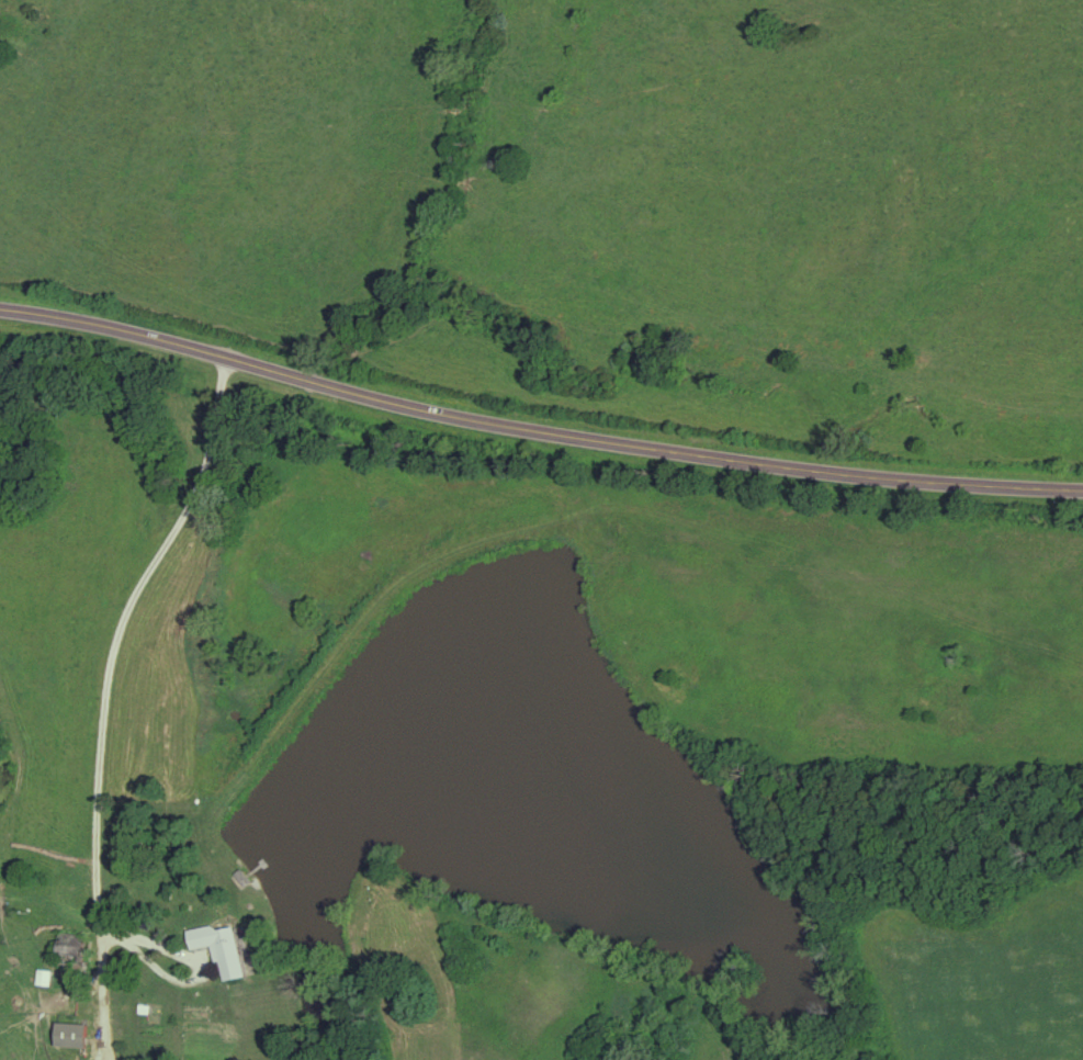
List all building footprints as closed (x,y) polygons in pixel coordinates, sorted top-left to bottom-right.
[(187,934),(192,952),(213,947),(221,982),(247,977),(235,923),(187,934)] [(82,938),(58,931),(51,955),(75,962),(82,938)] [(85,1027),(54,1023),(52,1045),(83,1049),(85,1027)]
